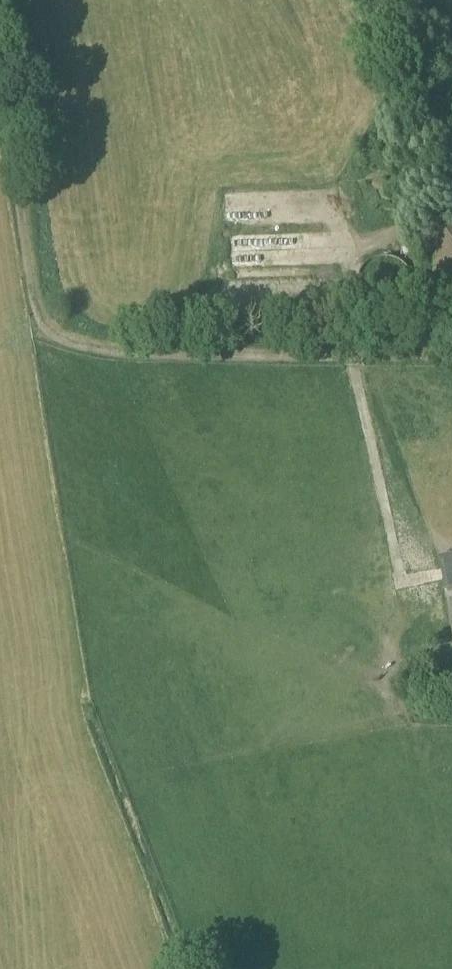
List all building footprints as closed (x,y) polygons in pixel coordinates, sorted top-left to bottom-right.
[(444,561),(451,611),(451,559),(444,561)]
